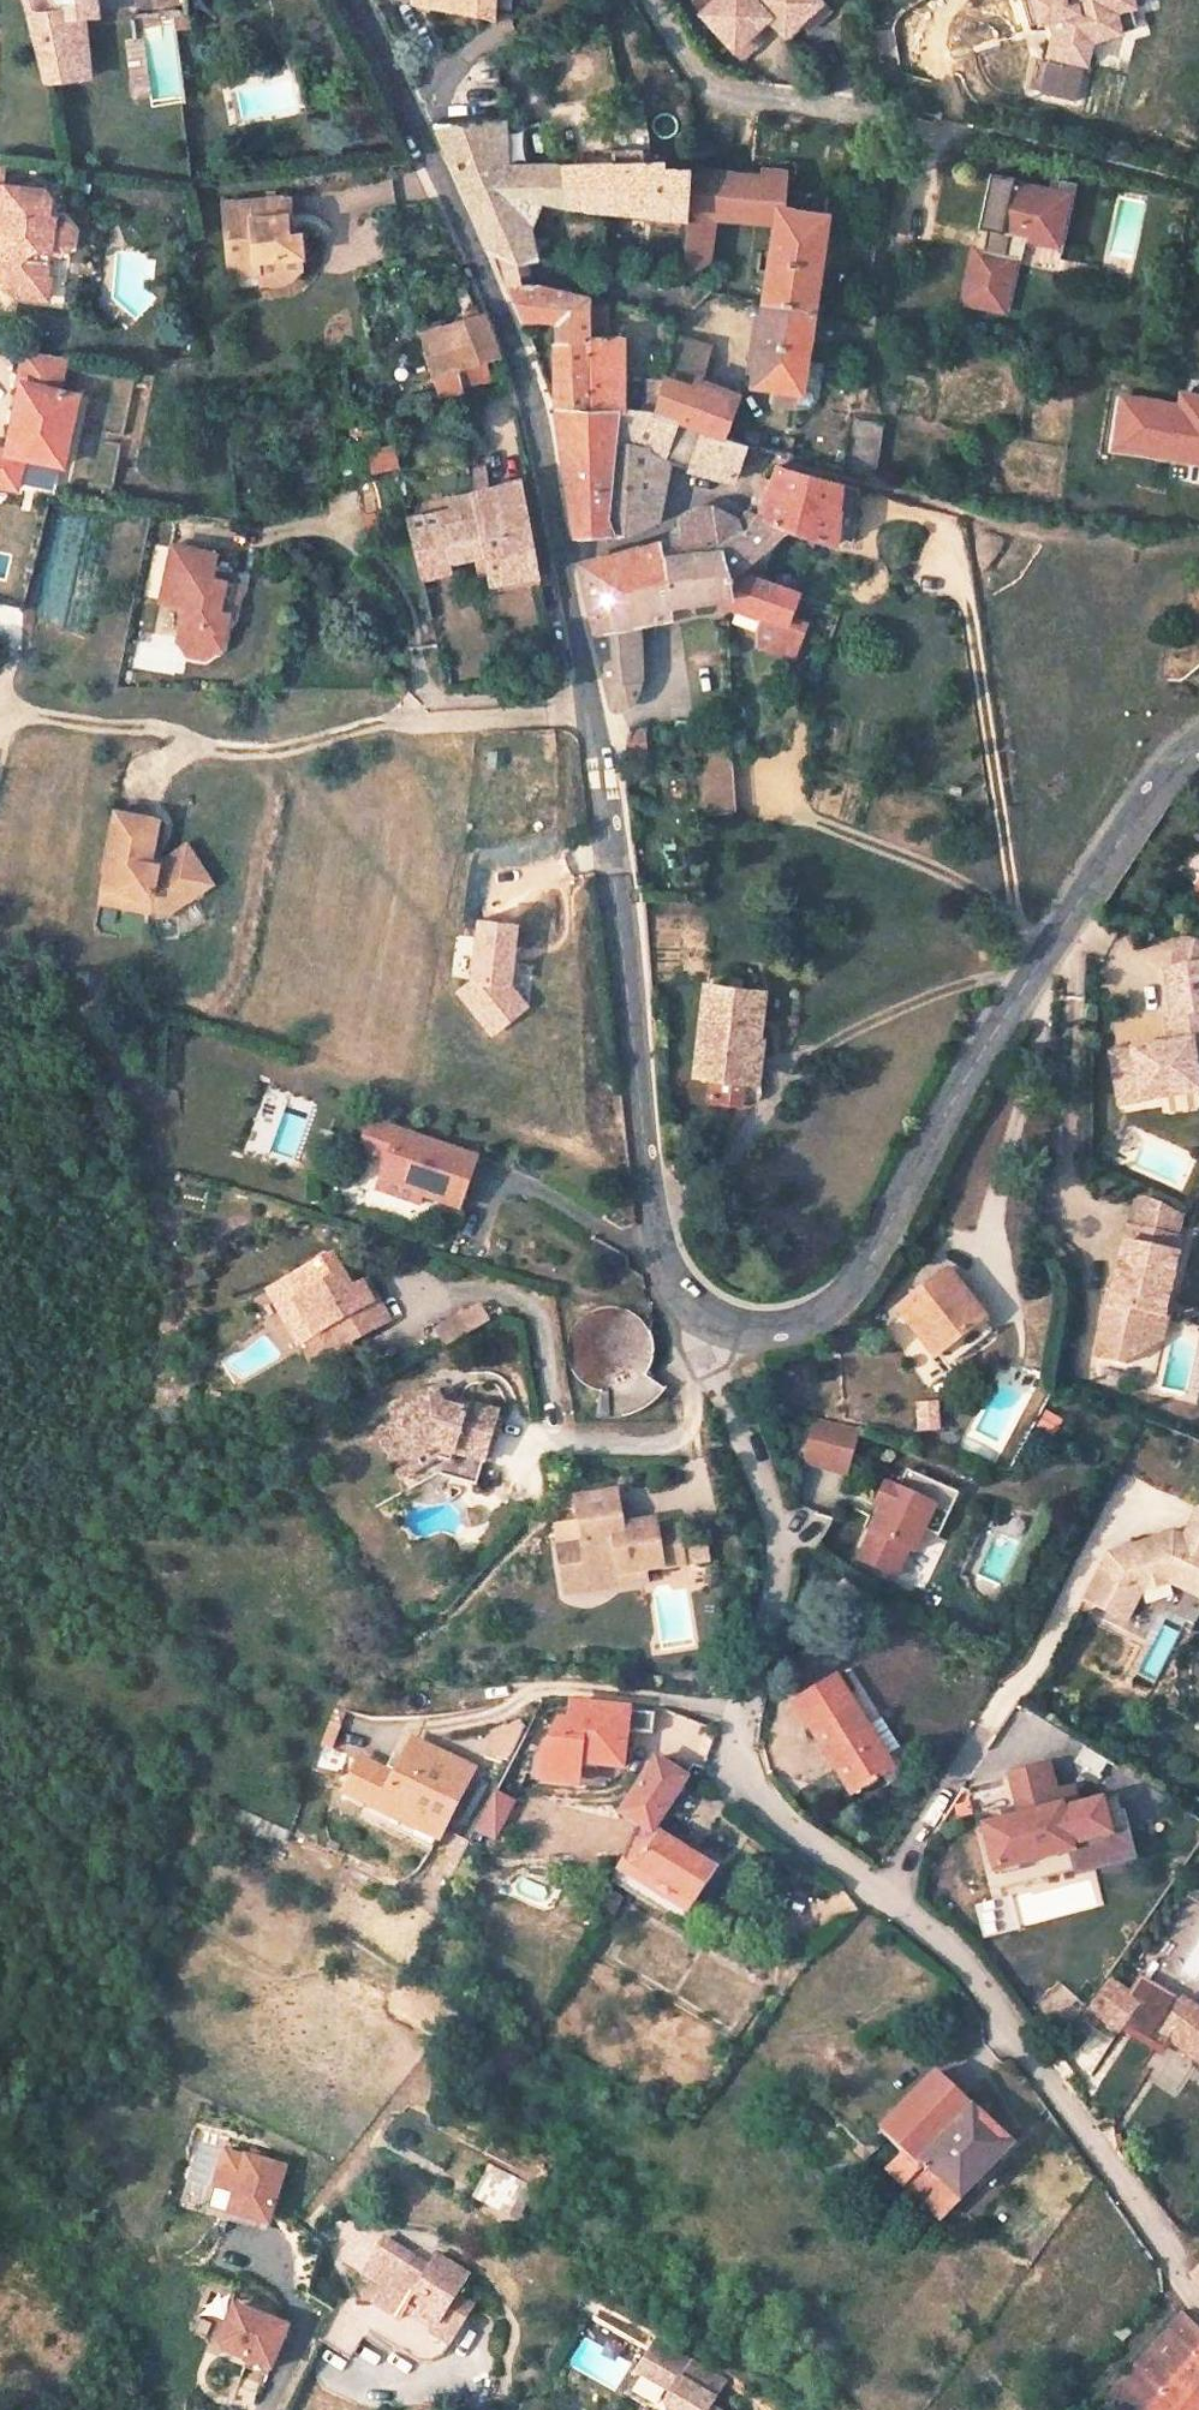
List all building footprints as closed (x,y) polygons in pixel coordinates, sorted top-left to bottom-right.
[(96,17),(93,0),(34,0),(49,78),(89,76),(83,18),(96,17)] [(420,5),(493,18),(493,0),(421,0),(420,5)] [(703,10),(744,55),(763,38),(755,29),(770,14),(757,0),(715,0),(703,10)] [(770,14),(787,33),(804,18),(812,27),(831,9),(823,0),(757,0),(770,14)] [(1031,21),(1052,16),(1055,26),(1048,56),(1062,60),(1064,53),(1087,60),(1093,36),(1122,28),(1116,8),(1143,0),(1025,0),(1031,21)] [(1132,4),(1116,8),(1122,28),(1138,23),(1132,4)] [(187,16),(173,18),(174,27),(187,26),(187,16)] [(1062,60),(1048,56),(1040,88),(1078,98),(1087,60),(1064,53),(1062,60)] [(518,161),(516,122),(437,126),(459,167),(464,180),(490,248),(496,252),(516,262),(543,261),(537,237),(545,212),(570,215),(568,206),(561,164),(518,161)] [(662,163),(644,163),(643,146),(612,147),(612,164),(573,165),(561,164),(568,206),(606,209),(684,215),(686,171),(662,171),(662,163)] [(1016,173),(991,168),(981,222),(990,223),(986,243),(977,242),(966,296),(1007,304),(1017,249),(1010,248),(1013,228),(1059,236),(1068,187),(1015,177),(1016,173)] [(788,172),(686,171),(684,215),(717,218),(775,223),(778,220),(780,216),(782,212),(783,208),(785,190),(788,172)] [(390,180),(361,185),(365,207),(395,202),(390,180)] [(0,241),(0,283),(5,289),(19,291),(21,277),(48,281),(51,253),(62,254),(70,246),(73,227),(64,218),(49,217),(52,192),(0,184),(0,224),(3,224),(0,241)] [(829,197),(785,190),(783,208),(827,214),(829,197)] [(252,257),(296,252),(294,235),(284,236),(282,218),(280,199),(226,204),(232,271),(254,268),(252,257)] [(291,199),(280,199),(282,218),(293,217),(291,199)] [(806,360),(813,310),(827,214),(783,208),(782,212),(780,216),(778,220),(775,223),(763,301),(751,382),(776,386),(801,390),(799,407),(800,407),(805,407),(810,405),(815,401),(819,395),(823,362),(806,360)] [(717,218),(684,215),(682,274),(711,258),(717,218)] [(296,252),(252,257),(254,268),(255,283),(280,281),(286,278),(291,273),(295,265),(296,259),(296,252)] [(518,272),(516,262),(496,252),(502,272),(506,288),(519,283),(518,272)] [(19,291),(46,294),(48,281),(21,277),(19,291)] [(519,283),(506,288),(520,322),(554,323),(555,287),(538,283),(519,283)] [(555,408),(589,410),(619,411),(623,411),(622,335),(607,335),(608,301),(588,296),(555,287),(554,323),(567,323),(567,342),(553,341),(552,401),(555,408)] [(1185,312),(1178,311),(1173,339),(1181,340),(1185,312)] [(480,314),(423,332),(424,334),(418,336),(420,340),(425,340),(434,374),(440,395),(461,388),(459,382),(488,373),(484,359),(496,355),(498,355),(483,314),(480,314)] [(567,323),(554,323),(553,341),(567,342),(567,323)] [(710,348),(671,342),(663,377),(691,385),(681,422),(736,440),(748,394),(700,377),(710,348)] [(19,350),(12,382),(15,384),(3,449),(0,448),(0,488),(15,492),(24,457),(60,466),(75,395),(54,390),(61,355),(19,350)] [(663,377),(649,374),(642,413),(656,413),(663,377)] [(691,385),(663,377),(656,413),(681,422),(691,385)] [(774,404),(799,407),(801,390),(776,386),(774,404)] [(1181,394),(1179,406),(1198,408),(1198,396),(1181,394)] [(1179,406),(1121,398),(1115,449),(1198,460),(1198,408),(1179,406)] [(589,410),(555,408),(556,411),(575,534),(614,531),(608,519),(616,447),(619,411),(589,410)] [(623,411),(619,411),(616,447),(653,458),(670,463),(701,472),(732,481),(744,444),(745,442),(736,440),(681,422),(656,413),(642,413),(623,411)] [(883,423),(849,417),(841,469),(874,478),(883,423)] [(653,458),(616,447),(608,519),(614,531),(614,534),(624,533),(655,518),(658,501),(662,502),(665,490),(667,477),(650,474),(653,458)] [(392,450),(369,454),(372,470),(396,466),(392,450)] [(670,463),(653,458),(650,474),(667,477),(670,463)] [(768,484),(755,515),(751,524),(742,530),(737,518),(712,505),(695,507),(679,518),(682,534),(676,536),(662,540),(580,561),(610,706),(620,708),(627,707),(635,697),(640,680),(639,622),(670,616),(668,604),(717,597),(731,602),(764,614),(786,622),(788,617),(797,591),(738,569),(786,526),(834,542),(834,538),(840,484),(777,465),(768,484)] [(453,509),(407,519),(417,561),(451,553),(452,559),(478,553),(487,551),(491,571),(494,581),(536,572),(527,528),(517,482),(486,489),(484,476),(470,479),(474,493),(451,498),(453,509)] [(751,524),(755,515),(768,484),(759,481),(755,490),(746,512),(742,515),(737,518),(742,530),(751,524)] [(974,487),(960,483),(955,500),(969,503),(974,487)] [(860,489),(840,484),(834,538),(852,541),(860,489)] [(375,511),(363,514),(369,536),(380,534),(375,511)] [(169,544),(158,600),(184,605),(176,639),(186,655),(202,658),(217,646),(225,616),(215,613),(220,581),(208,579),(213,554),(169,544)] [(487,551),(478,553),(483,572),(491,571),(487,551)] [(451,553),(417,561),(420,578),(454,570),(452,559),(451,553)] [(1189,574),(1182,634),(1166,632),(1160,677),(1178,679),(1198,663),(1198,575),(1189,574)] [(234,584),(223,582),(220,581),(215,613),(225,616),(229,616),(234,584)] [(762,642),(794,654),(803,628),(786,622),(764,614),(760,626),(762,642)] [(805,623),(788,617),(786,622),(803,628),(805,623)] [(640,729),(632,729),(627,737),(627,758),(644,758),(640,729)] [(743,739),(732,739),(732,752),(743,752),(743,739)] [(155,819),(113,810),(100,868),(104,870),(96,901),(145,912),(146,908),(163,912),(208,880),(183,844),(152,864),(145,862),(155,819)] [(1198,887),(1198,842),(1176,868),(1197,885),(1198,887)] [(479,917),(471,978),(458,988),(490,1029),(525,1002),(508,980),(516,922),(479,917)] [(1116,1084),(1136,1081),(1139,1101),(1198,1093),(1195,1066),(1198,1065),(1198,939),(1181,935),(1173,969),(1167,970),(1173,1015),(1167,1016),(1171,1044),(1111,1052),(1116,1084)] [(762,991),(704,985),(695,1074),(710,1076),(707,1099),(750,1103),(753,1103),(755,1101),(760,1097),(762,1090),(761,1084),(753,1083),(759,1024),(762,991)] [(767,1025),(759,1024),(753,1083),(761,1084),(767,1025)] [(1136,1081),(1116,1084),(1119,1104),(1139,1101),(1136,1081)] [(388,1166),(400,1133),(370,1122),(359,1155),(388,1166)] [(378,1193),(418,1207),(422,1196),(456,1206),(473,1159),(400,1133),(388,1166),(378,1193)] [(1130,1190),(1124,1224),(1177,1234),(1180,1215),(1130,1190)] [(1124,1224),(1100,1355),(1130,1361),(1146,1341),(1151,1312),(1163,1313),(1177,1234),(1124,1224)] [(342,1288),(335,1271),(343,1267),(335,1248),(291,1267),(300,1287),(295,1289),(303,1307),(311,1326),(318,1323),(334,1316),(344,1338),(388,1316),(368,1276),(359,1281),(342,1288)] [(335,1271),(342,1288),(359,1281),(350,1263),(343,1267),(335,1271)] [(135,1264),(135,1280),(146,1280),(146,1264),(135,1264)] [(279,1273),(296,1311),(303,1307),(295,1289),(300,1287),(291,1267),(279,1273)] [(946,1272),(898,1309),(934,1357),(937,1355),(952,1373),(959,1368),(954,1361),(945,1349),(983,1320),(946,1272)] [(479,1307),(434,1331),(441,1345),(486,1321),(479,1307)] [(598,1393),(594,1417),(600,1418),(612,1418),(624,1417),(635,1412),(645,1407),(650,1403),(659,1394),(663,1390),(644,1376),(650,1365),(653,1356),(652,1343),(650,1334),(648,1330),(643,1323),(640,1320),(636,1317),(628,1312),(620,1310),(610,1308),(597,1310),(585,1315),(580,1318),(572,1328),(569,1333),(566,1345),(566,1351),(567,1357),(570,1369),(573,1374),(581,1384),(592,1391),(598,1393)] [(1163,1313),(1151,1312),(1146,1341),(1167,1314),(1163,1313)] [(344,1338),(334,1316),(318,1323),(328,1345),(344,1338)] [(217,1317),(202,1318),(203,1338),(219,1337),(217,1317)] [(983,1320),(945,1349),(954,1361),(992,1333),(983,1320)] [(750,1379),(752,1382),(757,1379),(756,1375),(754,1373),(749,1376),(750,1378),(750,1379)] [(445,1385),(432,1392),(438,1405),(452,1399),(445,1385)] [(383,1415),(413,1480),(435,1470),(471,1482),(483,1446),(493,1413),(452,1399),(438,1405),(432,1392),(383,1415)] [(934,1406),(917,1407),(917,1416),(918,1432),(936,1431),(934,1406)] [(866,1431),(823,1420),(812,1463),(835,1468),(843,1440),(862,1445),(866,1431)] [(862,1445),(843,1440),(835,1468),(854,1473),(862,1445)] [(961,1491),(907,1470),(899,1491),(887,1486),(878,1508),(886,1512),(865,1563),(903,1579),(914,1550),(920,1552),(928,1530),(938,1507),(952,1513),(961,1491)] [(577,1522),(553,1526),(562,1576),(586,1572),(588,1580),(620,1574),(623,1585),(651,1581),(650,1570),(686,1564),(678,1522),(659,1525),(633,1529),(625,1523),(619,1490),(573,1497),(577,1522)] [(952,1513),(938,1507),(928,1530),(943,1536),(952,1513)] [(1188,1543),(1177,1537),(1115,1562),(1093,1610),(1135,1628),(1148,1598),(1177,1587),(1198,1596),(1198,1517),(1188,1543)] [(633,1529),(659,1525),(657,1518),(625,1523),(633,1529)] [(707,1540),(685,1544),(688,1564),(710,1561),(707,1540)] [(864,1593),(846,1580),(839,1589),(859,1601),(864,1593)] [(835,1679),(795,1704),(836,1769),(851,1794),(891,1770),(835,1679)] [(569,1721),(568,1734),(622,1741),(623,1730),(626,1710),(572,1703),(569,1721)] [(626,1710),(623,1730),(653,1734),(655,1714),(626,1710)] [(568,1734),(569,1721),(559,1720),(540,1758),(538,1774),(568,1777),(570,1761),(564,1761),(568,1734)] [(498,1728),(498,1749),(513,1757),(528,1726),(498,1728)] [(568,1734),(564,1761),(570,1761),(621,1768),(624,1741),(622,1741),(568,1734)] [(365,1803),(421,1831),(415,1842),(432,1850),(443,1828),(471,1772),(414,1743),(405,1761),(396,1778),(384,1772),(359,1760),(344,1793),(365,1803)] [(323,1744),(313,1770),(339,1775),(349,1750),(323,1744)] [(396,1778),(405,1761),(393,1755),(384,1772),(396,1778)] [(639,1826),(621,1861),(689,1904),(691,1905),(712,1872),(651,1834),(683,1778),(653,1760),(620,1815),(639,1826)] [(568,1777),(538,1774),(537,1779),(575,1785),(576,1779),(610,1783),(620,1776),(621,1768),(570,1761),(568,1777)] [(1052,1761),(1012,1770),(1022,1811),(984,1820),(994,1865),(1074,1848),(1073,1845),(1079,1844),(1108,1837),(1126,1834),(1118,1795),(1079,1803),(1075,1784),(1057,1789),(1052,1761)] [(513,1801),(495,1792),(479,1826),(496,1834),(513,1801)] [(421,1831),(365,1803),(361,1815),(415,1842),(421,1831)] [(222,1820),(234,1826),(241,1811),(228,1804),(222,1820)] [(241,1811),(234,1826),(245,1831),(252,1816),(241,1811)] [(252,1816),(245,1831),(258,1837),(265,1822),(252,1816)] [(270,1843),(273,1837),(277,1827),(265,1822),(258,1837),(270,1843)] [(273,1837),(284,1843),(288,1833),(277,1827),(273,1837)] [(1108,1837),(1079,1844),(1084,1870),(1114,1864),(1108,1837)] [(270,1844),(265,1854),(273,1858),(278,1848),(270,1844)] [(621,1861),(615,1873),(682,1918),(681,1916),(689,1904),(621,1861)] [(1163,2032),(1182,2002),(1138,1976),(1126,1996),(1142,2005),(1127,2029),(1165,2050),(1171,2039),(1163,2032)] [(1126,1996),(1106,1984),(1089,2013),(1121,2031),(1124,2026),(1127,2029),(1142,2005),(1126,1996)] [(1182,2002),(1163,2032),(1171,2039),(1198,2063),(1198,2012),(1182,2002)] [(934,2073),(879,2131),(902,2154),(886,2169),(904,2186),(922,2165),(942,2184),(922,2204),(938,2219),(977,2180),(988,2169),(1010,2146),(934,2073)] [(859,2144),(853,2151),(863,2162),(881,2145),(872,2136),(862,2146),(859,2144)] [(288,2172),(229,2153),(217,2189),(237,2196),(230,2216),(228,2223),(267,2236),(270,2229),(288,2172)] [(922,2165),(904,2186),(922,2204),(942,2184),(922,2165)] [(489,2167),(480,2185),(486,2188),(494,2170),(489,2167)] [(983,2185),(994,2174),(988,2169),(977,2180),(983,2185)] [(480,2185),(475,2195),(504,2210),(510,2199),(518,2181),(494,2170),(486,2188),(480,2185)] [(518,2181),(510,2199),(519,2203),(526,2186),(518,2181)] [(383,2239),(362,2273),(383,2287),(373,2304),(396,2319),(402,2309),(406,2312),(423,2276),(401,2262),(405,2254),(383,2239)] [(405,2254),(401,2262),(423,2276),(427,2266),(405,2254)] [(423,2276),(406,2312),(433,2328),(428,2334),(447,2345),(471,2307),(454,2297),(467,2276),(436,2256),(423,2276)] [(1190,2274),(1198,2286),(1198,2265),(1191,2272),(1190,2274)] [(282,2328),(228,2309),(216,2344),(220,2354),(243,2362),(268,2370),(282,2328)] [(355,2329),(325,2315),(311,2348),(342,2361),(355,2329)] [(1179,2315),(1179,2316),(1108,2396),(1120,2409),(1198,2409),(1198,2335),(1179,2315)] [(1121,2325),(1115,2333),(1121,2339),(1128,2331),(1121,2325)] [(428,2334),(424,2341),(441,2353),(447,2345),(428,2334)] [(654,2337),(625,2390),(648,2403),(644,2409),(725,2409),(710,2402),(724,2374),(654,2337)] [(268,2370),(243,2362),(241,2369),(265,2377),(268,2370)]
